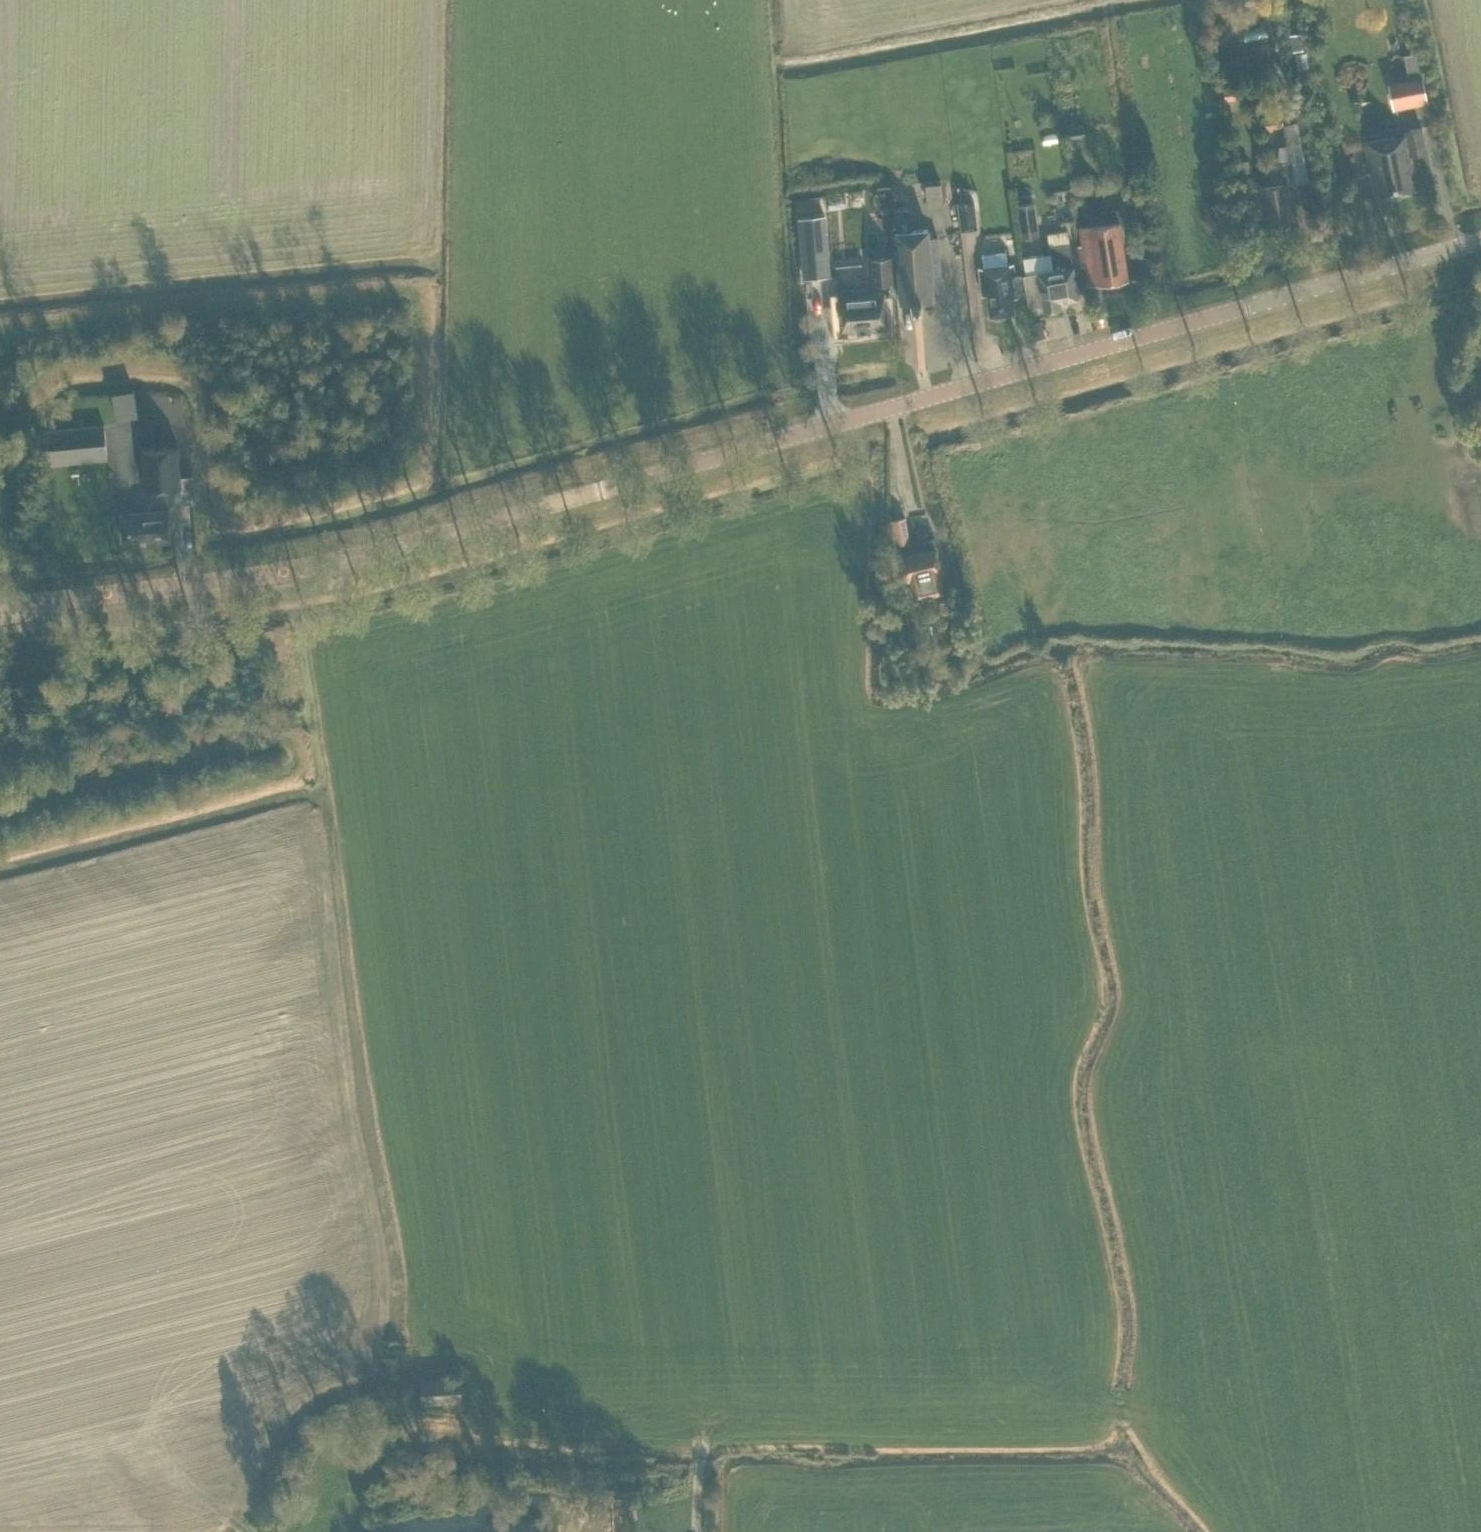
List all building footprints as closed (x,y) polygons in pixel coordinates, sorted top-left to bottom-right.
[(1291,34),(1293,49),(1301,48),(1298,32),(1291,34)] [(1386,81),(1393,109),(1428,100),(1415,50),(1402,53),(1408,76),(1386,81)] [(1224,86),(1226,100),(1243,98),(1241,84),(1224,86)] [(1085,134),(1083,124),(1066,127),(1068,137),(1085,134)] [(1411,154),(1427,151),(1422,126),(1405,130),(1406,135),(1364,143),(1372,179),(1377,178),(1381,198),(1414,191),(1410,171),(1415,170),(1411,154)] [(1269,163),(1273,183),(1262,185),(1269,222),(1294,217),(1287,181),(1296,179),(1292,159),(1269,163)] [(913,300),(914,307),(922,307),(922,299),(934,298),(933,290),(942,289),(938,236),(929,237),(928,228),(926,228),(926,222),(926,223),(928,223),(926,207),(924,182),(893,185),(893,184),(891,184),(895,226),(897,226),(896,225),(897,225),(898,230),(896,230),(901,301),(913,300)] [(926,185),(928,200),(942,199),(941,183),(926,185)] [(1071,186),(1072,200),(1084,199),(1083,185),(1071,186)] [(891,187),(875,188),(876,202),(891,201),(891,187)] [(1058,202),(1068,201),(1067,193),(1057,194),(1058,202)] [(829,205),(840,205),(840,196),(828,197),(829,205)] [(962,231),(977,230),(975,201),(960,202),(962,231)] [(1019,205),(1023,236),(1035,234),(1030,203),(1019,205)] [(1087,212),(1089,224),(1079,225),(1082,243),(1078,244),(1081,264),(1085,264),(1088,283),(1128,277),(1117,207),(1087,212)] [(830,275),(825,214),(801,216),(806,277),(830,275)] [(1048,232),(1050,246),(1053,268),(1023,273),(1027,293),(1028,303),(1043,301),(1044,307),(1061,305),(1060,300),(1077,297),(1070,243),(1068,229),(1048,232)] [(867,257),(870,287),(839,290),(842,329),(886,326),(884,292),(894,291),(892,255),(867,257)] [(1014,274),(1013,263),(979,267),(982,294),(987,293),(990,315),(1015,311),(1012,295),(1025,293),(1022,273),(1014,274)] [(61,403),(65,429),(46,430),(49,464),(108,458),(105,424),(117,424),(113,397),(61,403)] [(142,450),(145,489),(182,486),(179,447),(142,450)] [(130,518),(122,519),(124,540),(147,538),(148,543),(171,541),(168,509),(129,513),(130,518)] [(907,540),(904,517),(890,519),(893,542),(907,540)] [(908,578),(910,578),(915,599),(947,591),(933,537),(900,546),(908,578)] [(942,611),(955,609),(953,598),(940,601),(942,611)]
